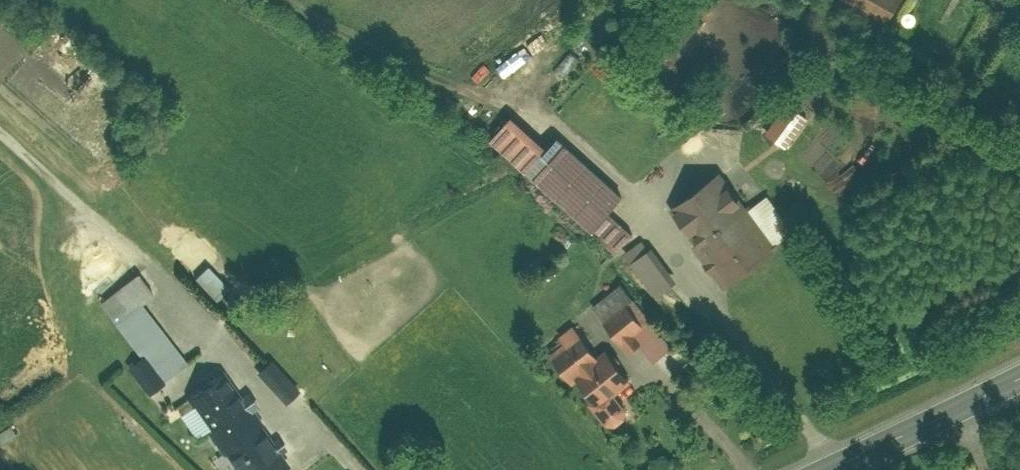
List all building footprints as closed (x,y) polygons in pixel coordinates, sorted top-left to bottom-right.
[(888,26),(903,0),(842,0),(888,26)] [(808,116),(787,101),(765,131),(786,147),(808,116)] [(513,116),(490,141),(618,256),(635,238),(611,216),(625,200),(557,139),(549,148),(513,116)] [(709,184),(674,209),(727,284),(776,250),(737,196),(723,205),(709,184)] [(773,244),(793,231),(768,193),(748,207),(773,244)] [(654,295),(676,279),(650,244),(628,260),(654,295)] [(193,278),(216,300),(229,287),(206,265),(193,278)] [(191,362),(145,302),(157,293),(140,271),(102,301),(144,355),(130,366),(151,393),(191,362)] [(588,312),(629,351),(637,343),(654,360),(669,345),(611,289),(588,312)] [(557,343),(545,353),(574,388),(577,385),(591,402),(589,404),(607,426),(615,428),(625,421),(627,411),(617,399),(637,383),(608,347),(602,352),(575,319),(552,337),(557,343)] [(303,388),(273,358),(259,372),(288,402),(303,388)] [(293,464),(228,369),(190,395),(242,469),(284,469),(293,464)]
